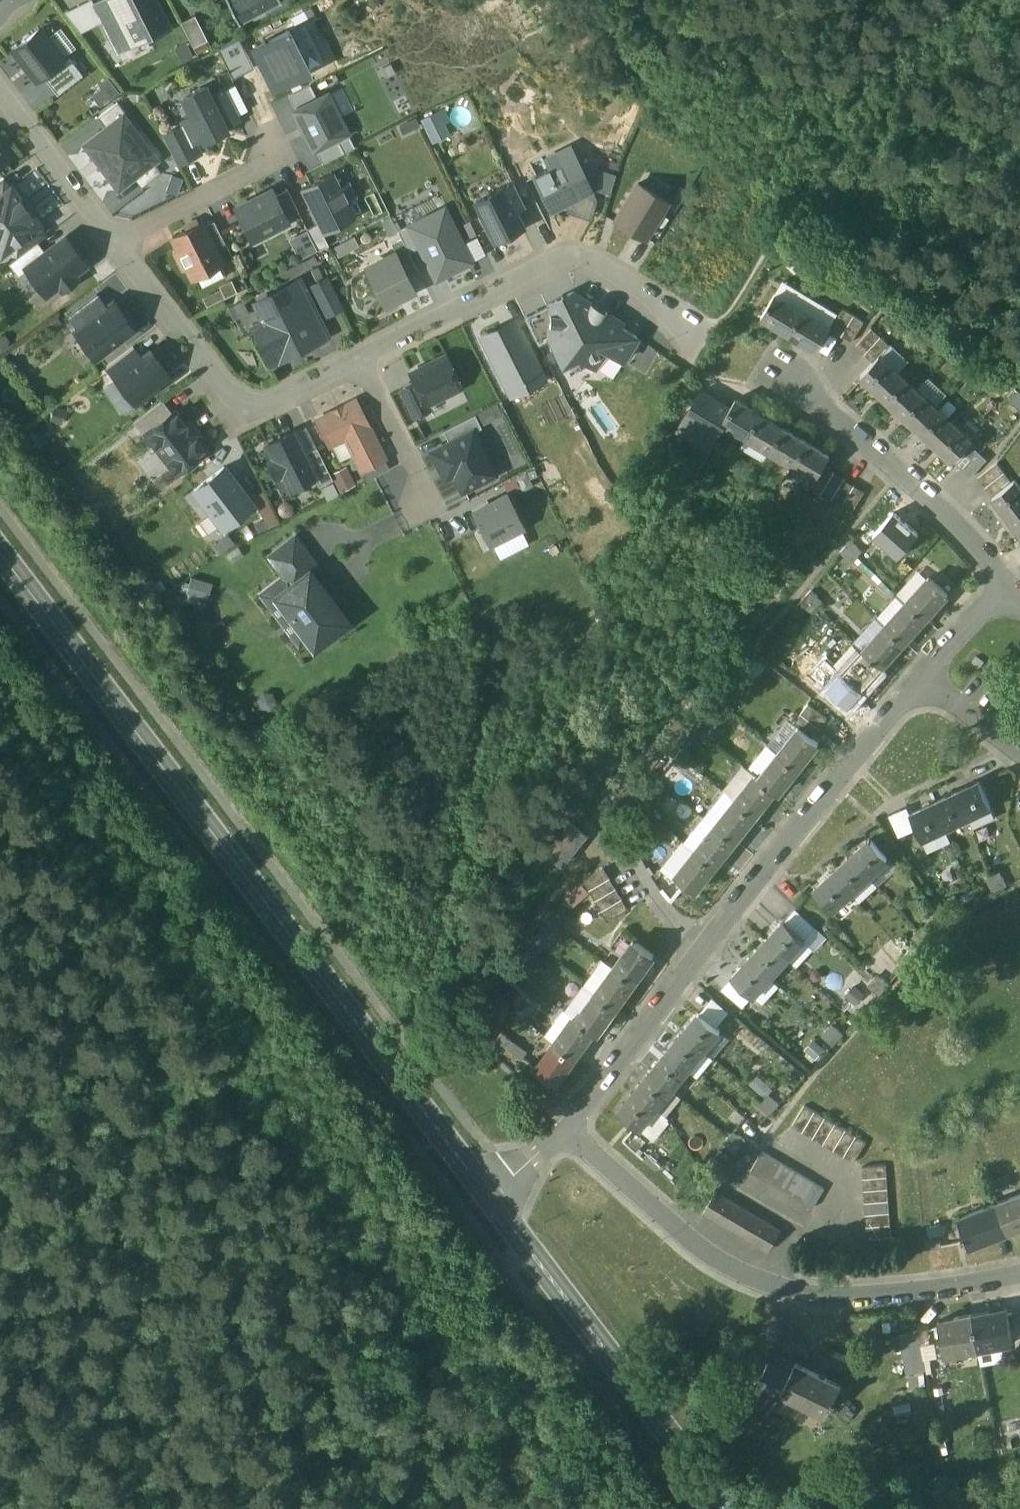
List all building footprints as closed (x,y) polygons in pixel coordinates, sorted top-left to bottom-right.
[(92,0),(90,0),(65,13),(82,32),(103,22),(92,0)] [(116,51),(168,27),(155,0),(92,0),(103,22),(116,51)] [(239,25),(282,3),(280,0),(226,0),(239,25)] [(41,22),(47,33),(62,25),(56,14),(41,22)] [(195,16),(180,23),(193,48),(207,41),(195,16)] [(65,62),(40,29),(12,50),(36,81),(42,76),(44,78),(65,62)] [(256,50),(275,87),(307,72),(295,48),(288,34),(256,50)] [(218,50),(233,79),(254,69),(239,39),(218,50)] [(295,48),(307,72),(309,75),(324,68),(310,40),(295,48)] [(65,62),(44,78),(57,95),(82,75),(69,59),(65,62)] [(94,95),(102,106),(121,93),(113,81),(94,95)] [(205,87),(183,98),(191,116),(202,138),(204,141),(226,130),(224,127),(210,98),(205,87)] [(310,87),(289,97),(294,107),(315,97),(310,87)] [(237,120),(223,91),(210,98),(224,127),(237,120)] [(329,97),(295,114),(314,152),(348,135),(329,97)] [(98,117),(106,128),(123,115),(125,113),(117,103),(98,117)] [(431,143),(452,134),(442,109),(421,118),(431,143)] [(84,145),(118,190),(134,178),(153,163),(152,163),(156,160),(137,134),(123,115),(106,128),(84,145)] [(191,116),(181,122),(183,126),(192,143),(194,142),(202,138),(191,116)] [(183,126),(163,136),(177,164),(199,153),(194,142),(192,143),(183,126)] [(316,153),(322,165),(355,149),(349,137),(316,153)] [(533,178),(549,209),(592,188),(572,148),(542,163),(546,171),(533,178)] [(153,163),(134,178),(141,187),(160,173),(153,163)] [(302,188),(324,232),(354,217),(348,204),(356,200),(348,185),(340,189),(332,173),(302,188)] [(11,187),(4,178),(0,180),(0,196),(11,187)] [(668,201),(639,183),(615,221),(644,239),(668,201)] [(514,184),(503,189),(514,211),(524,205),(514,184)] [(40,224),(11,187),(0,196),(0,253),(1,254),(10,247),(40,224)] [(502,188),(475,201),(495,240),(522,227),(503,189),(502,188)] [(287,189),(274,196),(286,219),(298,212),(287,189)] [(272,190),(235,208),(251,241),(288,222),(274,196),(272,190)] [(472,261),(446,208),(409,227),(436,279),(472,261)] [(201,223),(173,237),(179,251),(176,252),(183,267),(187,265),(193,277),(220,262),(201,223)] [(47,234),(40,224),(10,247),(17,257),(37,241),(47,234)] [(306,232),(317,253),(328,247),(317,225),(305,231),(306,232)] [(299,262),(317,253),(306,232),(288,241),(299,262)] [(46,253),(26,267),(27,268),(46,293),(59,283),(62,288),(75,278),(71,273),(84,264),(65,238),(46,253)] [(397,253),(408,275),(417,271),(402,240),(392,244),(397,253)] [(17,257),(9,263),(18,275),(27,268),(26,267),(46,253),(37,241),(17,257)] [(366,268),(385,305),(415,290),(408,275),(397,253),(366,268)] [(809,262),(797,255),(792,263),(804,270),(809,262)] [(325,279),(312,286),(326,315),(340,308),(325,279)] [(299,281),(288,286),(292,294),(302,289),(299,281)] [(219,290),(201,299),(206,308),(235,293),(229,282),(218,287),(219,290)] [(288,286),(271,294),(276,303),(260,311),(263,318),(269,329),(259,334),(272,361),(283,355),(281,352),(313,335),(292,294),(288,286)] [(324,330),(302,289),(292,294),(313,335),(324,330)] [(622,360),(637,335),(621,326),(623,322),(573,292),(548,303),(548,337),(562,364),(579,356),(595,366),(605,349),(622,360)] [(803,310),(775,293),(762,315),(790,332),(803,310)] [(97,294),(68,315),(78,328),(106,306),(97,294)] [(255,301),(260,311),(276,303),(271,294),(255,301)] [(78,328),(75,330),(96,357),(133,328),(113,302),(106,306),(78,328)] [(548,303),(524,316),(537,343),(548,337),(548,303)] [(854,314),(844,308),(831,329),(842,335),(854,314)] [(830,327),(803,310),(790,332),(817,348),(830,327)] [(864,321),(854,314),(842,335),(852,341),(864,321)] [(253,323),(259,334),(269,329),(263,318),(253,323)] [(513,322),(484,336),(511,391),(541,377),(513,322)] [(872,327),(856,345),(865,353),(881,335),(872,327)] [(890,344),(881,335),(865,353),(874,361),(880,354),(890,344)] [(633,363),(648,370),(659,348),(644,341),(633,363)] [(133,346),(106,366),(115,377),(141,357),(133,346)] [(141,357),(115,377),(135,404),(158,387),(155,384),(168,374),(150,350),(141,357)] [(899,371),(880,354),(874,361),(861,374),(880,391),(899,371)] [(445,355),(410,372),(414,380),(426,404),(427,403),(461,386),(445,355)] [(917,388),(899,371),(880,391),(898,409),(917,388)] [(929,375),(919,384),(932,398),(942,389),(929,375)] [(414,380),(400,387),(414,416),(430,408),(427,403),(426,404),(414,380)] [(733,404),(703,386),(677,429),(710,449),(727,422),(723,420),(733,404)] [(917,388),(898,409),(917,426),(935,406),(917,388)] [(760,413),(737,398),(733,404),(723,420),(727,422),(747,435),(760,413)] [(161,399),(133,421),(143,434),(146,432),(145,432),(171,412),(161,399)] [(383,457),(355,400),(317,419),(329,443),(349,433),(358,450),(353,452),(361,468),(383,457)] [(954,423),(935,406),(917,426),(935,442),(954,423)] [(171,412),(145,432),(146,432),(176,472),(204,450),(174,410),(171,412)] [(783,427),(760,413),(747,435),(770,449),(783,427)] [(449,442),(473,431),(481,427),(475,414),(443,430),(449,442)] [(954,423),(935,442),(954,460),(970,442),(972,440),(954,423)] [(807,441),(783,427),(770,449),(793,463),(807,441)] [(293,431),(268,444),(275,458),(270,461),(277,475),(282,472),(289,486),(313,475),(314,474),(304,453),(293,431)] [(449,442),(433,450),(445,475),(453,471),(462,490),(494,474),(473,431),(449,442)] [(830,455),(807,441),(793,463),(817,477),(824,465),(830,455)] [(970,442),(954,460),(962,468),(979,450),(970,442)] [(332,478),(316,446),(304,453),(314,474),(313,475),(319,485),(332,478)] [(979,450),(962,468),(971,476),(988,459),(979,450)] [(383,457),(361,468),(366,479),(389,467),(383,457)] [(265,493),(255,475),(243,482),(239,475),(246,470),(239,458),(230,464),(253,500),(265,493)] [(997,462),(978,477),(985,486),(1004,471),(997,462)] [(341,489),(356,481),(347,464),(332,472),(341,489)] [(817,477),(811,486),(822,492),(834,471),(824,465),(817,477)] [(224,467),(194,491),(223,527),(253,504),(224,467)] [(834,471),(822,492),(832,498),(844,478),(834,471)] [(1004,471),(985,486),(993,496),(1012,481),(1004,471)] [(844,478),(832,498),(842,504),(855,484),(844,478)] [(993,496),(1008,516),(1019,507),(1019,486),(1015,479),(1012,481),(993,496)] [(865,490),(855,484),(842,504),(852,511),(865,490)] [(264,527),(278,522),(268,495),(254,500),(264,527)] [(506,495),(474,511),(490,543),(523,526),(506,495)] [(1008,516),(1019,531),(1019,507),(1008,516)] [(873,533),(899,556),(918,534),(893,511),(873,533)] [(273,554),(293,582),(307,572),(314,566),(294,539),(273,554)] [(858,546),(851,539),(846,545),(857,555),(860,553),(855,549),(858,546)] [(846,545),(841,551),(848,557),(851,554),(855,558),(857,555),(846,545)] [(274,597),(313,645),(345,619),(307,572),(293,582),(274,597)] [(188,592),(207,597),(212,580),(192,575),(188,592)] [(929,576),(908,600),(926,617),(948,593),(929,576)] [(812,589),(806,595),(817,605),(820,602),(815,598),(818,595),(812,589)] [(806,595),(801,600),(808,606),(811,603),(815,607),(817,605),(806,595)] [(908,600),(886,624),(905,641),(926,617),(908,600)] [(886,624),(864,647),(883,665),(905,641),(886,624)] [(864,647),(843,672),(862,689),(883,665),(864,647)] [(848,704),(862,689),(843,672),(829,687),(848,704)] [(730,703),(723,698),(718,704),(730,713),(732,710),(727,707),(730,703)] [(827,717),(808,703),(801,712),(820,727),(827,717)] [(730,713),(718,704),(713,710),(720,716),(723,712),(728,716),(730,713)] [(820,727),(801,712),(794,721),(799,726),(812,736),(820,727)] [(799,726),(779,751),(799,767),(819,742),(812,736),(799,726)] [(683,747),(678,753),(690,763),(692,760),(688,756),(690,753),(683,747)] [(759,776),(776,790),(775,790),(778,793),(799,767),(779,751),(759,776)] [(678,753),(673,759),(681,765),(684,761),(688,765),(690,763),(678,753)] [(776,790),(759,776),(756,773),(736,799),(756,815),(775,790),(776,790)] [(980,780),(957,790),(968,816),(991,805),(980,780)] [(957,790),(934,801),(945,826),(968,816),(957,790)] [(650,803),(643,797),(638,803),(650,812),(652,810),(648,806),(650,803)] [(736,799),(716,824),(736,840),(756,815),(736,799)] [(934,801),(911,812),(922,837),(945,826),(934,801)] [(650,812),(638,803),(633,809),(640,815),(643,811),(648,815),(650,812)] [(545,849),(565,864),(589,833),(569,818),(545,849)] [(736,840),(716,824),(696,849),(716,865),(736,840)] [(889,857),(871,837),(852,854),(870,874),(889,857)] [(716,865),(696,849),(676,874),(696,890),(716,865)] [(870,874),(852,854),(833,871),(852,891),(870,874)] [(604,866),(584,878),(590,888),(610,877),(604,866)] [(833,871),(814,888),(833,908),(852,891),(833,871)] [(1007,883),(1003,875),(999,877),(996,871),(993,873),(1000,887),(1007,883)] [(993,880),(989,882),(993,890),(1000,887),(993,873),(990,874),(993,880)] [(610,877),(590,888),(596,899),(616,887),(610,877)] [(616,887),(596,899),(602,909),(623,897),(616,887)] [(958,897),(954,899),(951,894),(948,895),(955,909),(962,906),(958,897)] [(623,897),(602,909),(608,920),(628,908),(623,897)] [(560,915),(552,909),(548,916),(560,925),(562,922),(557,919),(560,915)] [(560,925),(548,916),(543,922),(550,927),(553,924),(558,928),(560,925)] [(785,920),(767,939),(788,957),(805,939),(785,920)] [(927,927),(924,931),(920,927),(917,929),(929,940),(934,934),(927,927)] [(929,940),(917,929),(915,932),(920,936),(917,939),(924,945),(929,940)] [(655,954),(634,939),(615,965),(635,980),(655,954)] [(788,957),(767,939),(750,957),(770,976),(788,957)] [(750,957),(733,975),(753,994),(770,976),(750,957)] [(520,965),(512,959),(507,965),(520,975),(522,972),(517,969),(520,965)] [(520,975),(507,965),(502,971),(510,977),(513,974),(518,977),(520,975)] [(615,965),(596,991),(617,1006),(635,980),(615,965)] [(890,982),(882,976),(879,979),(875,975),(873,978),(884,988),(890,982)] [(884,988),(873,978),(871,980),(875,984),(872,987),(879,994),(884,988)] [(577,1016),(577,1017),(595,1030),(594,1030),(597,1033),(617,1006),(596,991),(577,1016)] [(721,1029),(699,1012),(683,1031),(704,1049),(721,1029)] [(577,1016),(574,1014),(555,1041),(576,1056),(594,1030),(595,1030),(577,1017),(577,1016)] [(837,1026),(834,1029),(829,1025),(827,1028),(839,1038),(844,1032),(837,1026)] [(839,1038),(827,1028),(825,1030),(829,1034),(826,1037),(833,1044),(839,1038)] [(508,1036),(501,1030),(496,1037),(509,1046),(511,1043),(506,1040),(508,1036)] [(704,1049),(683,1031),(667,1050),(688,1068),(704,1049)] [(576,1056),(555,1041),(536,1067),(557,1082),(576,1056)] [(688,1068),(667,1050),(651,1070),(672,1088),(688,1068)] [(672,1088),(651,1070),(635,1089),(656,1107),(672,1088)] [(656,1107),(635,1089),(619,1109),(640,1126),(656,1107)] [(780,1103),(773,1096),(769,1099),(765,1095),(763,1098),(774,1108),(780,1103)] [(774,1108),(763,1098),(761,1100),(765,1104),(762,1108),(769,1114),(774,1108)] [(815,1110),(805,1104),(792,1124),(803,1130),(815,1110)] [(815,1110),(803,1130),(813,1137),(825,1116),(815,1110)] [(825,1116),(813,1137),(823,1143),(836,1122),(825,1116)] [(836,1122),(823,1143),(834,1149),(846,1128),(836,1122)] [(846,1128),(834,1149),(844,1155),(856,1134),(846,1128)] [(746,1140),(739,1133),(736,1136),(731,1132),(729,1135),(741,1145),(746,1140)] [(856,1134),(844,1155),(854,1161),(867,1140),(856,1134)] [(741,1145),(729,1135),(724,1140),(735,1151),(741,1145)] [(773,1156),(762,1150),(751,1170),(761,1176),(773,1156)] [(655,1155),(652,1158),(647,1154),(645,1157),(656,1168),(662,1162),(655,1155)] [(773,1156),(761,1176),(772,1182),(783,1162),(773,1156)] [(794,1168),(783,1162),(772,1182),(782,1188),(794,1168)] [(886,1163),(862,1165),(863,1177),(887,1175),(886,1163)] [(804,1174),(794,1168),(782,1188),(792,1194),(804,1174)] [(804,1174),(792,1194),(803,1200),(815,1181),(804,1174)] [(887,1175),(863,1177),(864,1189),(888,1187),(887,1175)] [(825,1187),(815,1181),(803,1200),(813,1207),(825,1187)] [(888,1187),(864,1189),(865,1201),(889,1199),(888,1187)] [(725,1196),(716,1191),(705,1210),(714,1215),(725,1196)] [(997,1202),(1007,1230),(1019,1226),(1019,1193),(997,1202)] [(725,1196),(714,1215),(723,1221),(734,1202),(725,1196)] [(889,1199),(865,1201),(866,1213),(890,1211),(889,1199)] [(734,1202),(723,1221),(732,1226),(744,1207),(734,1202)] [(1007,1230),(997,1202),(959,1216),(964,1231),(963,1232),(964,1236),(966,1235),(969,1244),(1007,1230)] [(744,1207),(732,1226),(742,1232),(753,1213),(744,1207)] [(890,1211),(866,1213),(867,1225),(891,1223),(890,1211)] [(753,1213),(742,1232),(751,1237),(762,1218),(753,1213)] [(762,1218),(751,1237),(760,1243),(771,1224),(762,1218)] [(891,1223),(867,1225),(868,1237),(892,1235),(891,1223)] [(771,1224),(760,1243),(769,1248),(781,1229),(771,1224)] [(892,1235),(868,1237),(868,1249),(892,1247),(892,1235)] [(934,1237),(925,1239),(927,1247),(942,1244),(941,1240),(935,1241),(934,1237)] [(1007,1306),(973,1312),(978,1346),(1013,1340),(1007,1306)] [(973,1312),(939,1318),(945,1352),(978,1346),(973,1312)] [(923,1343),(920,1327),(903,1330),(910,1372),(927,1370),(923,1343)] [(929,1333),(925,1334),(923,1327),(920,1327),(923,1343),(931,1341),(929,1333)] [(770,1359),(757,1384),(770,1390),(782,1366),(783,1365),(770,1359)] [(841,1383),(796,1360),(787,1378),(782,1389),(783,1390),(827,1412),(833,1400),(834,1400),(836,1396),(835,1395),(841,1383)] [(782,1366),(770,1390),(780,1396),(783,1390),(782,1389),(787,1378),(783,1376),(787,1368),(782,1366)] [(791,1370),(787,1368),(783,1376),(787,1378),(791,1370)]
